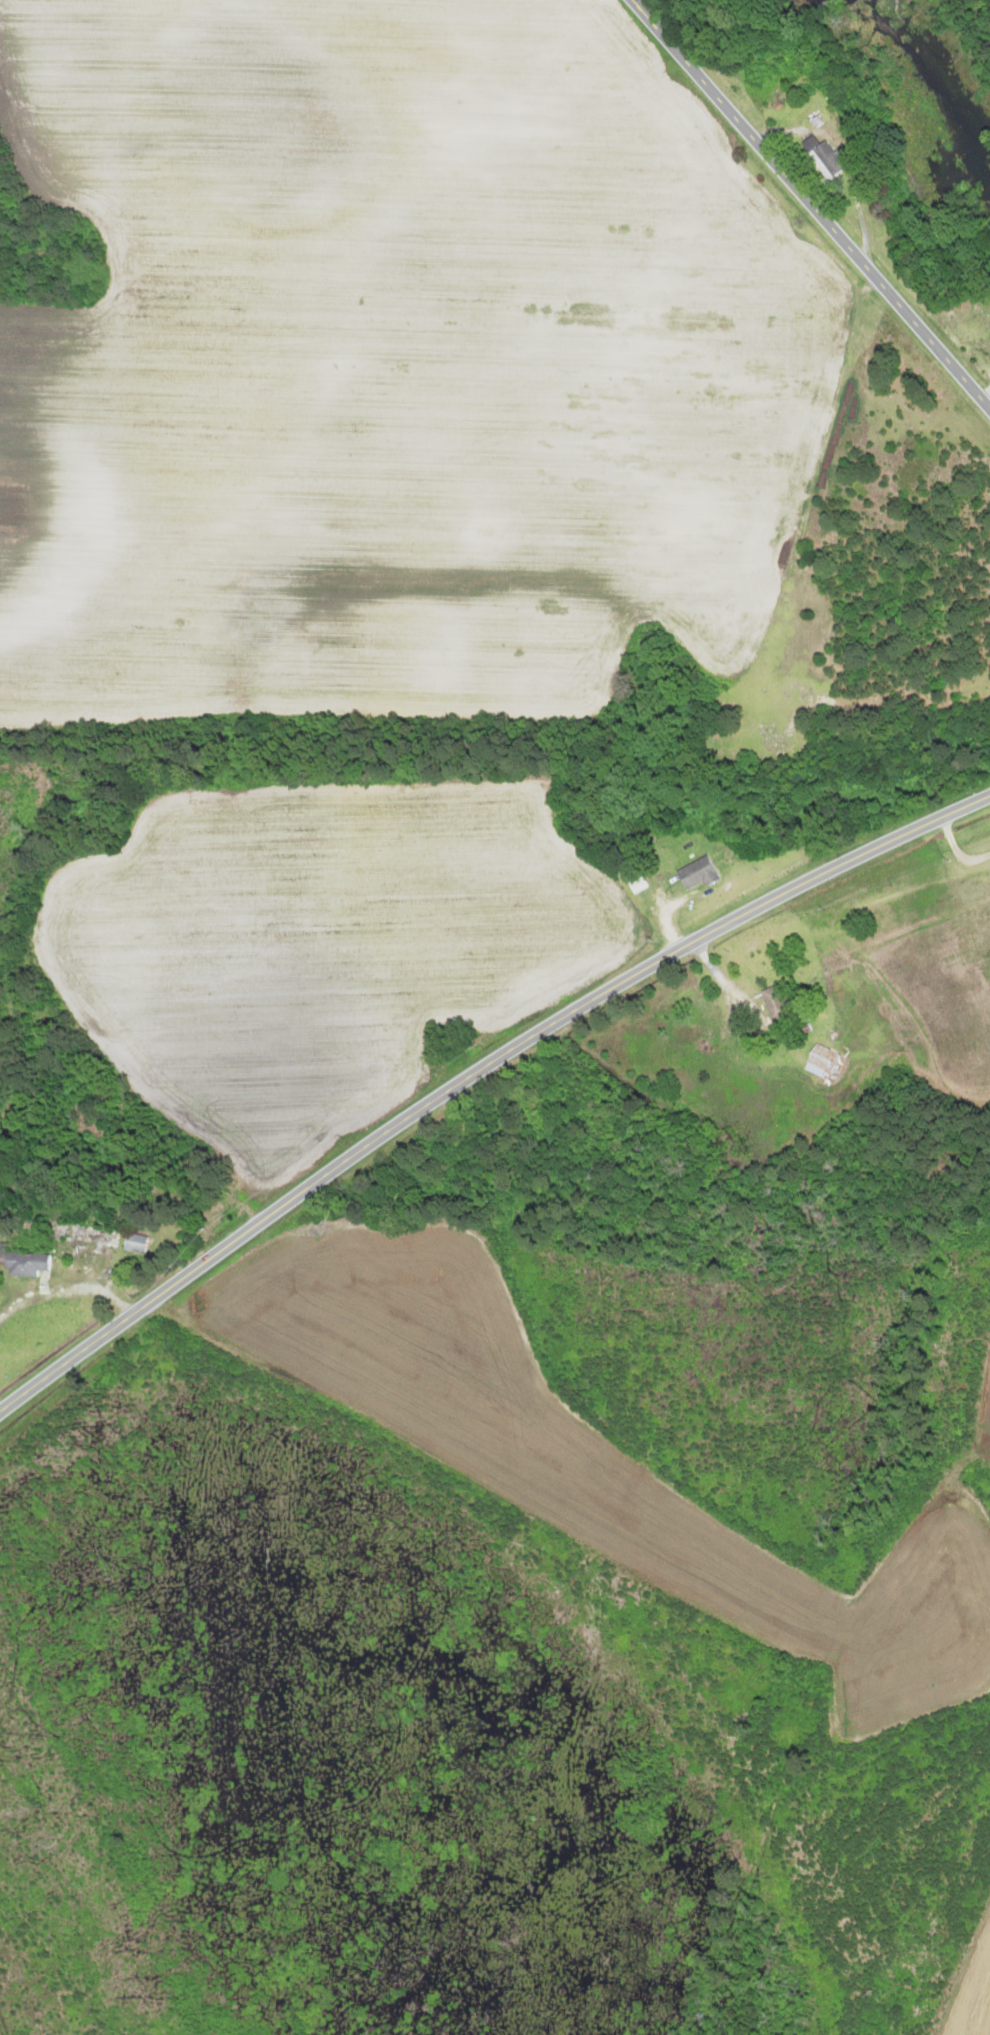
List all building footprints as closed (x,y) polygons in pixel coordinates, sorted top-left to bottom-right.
[(805,155),(826,182),(849,164),(837,149),(831,154),(822,142),(805,155)] [(686,892),(702,883),(704,888),(719,880),(706,856),(675,872),(686,892)] [(789,1015),(777,985),(760,992),(771,1022),(789,1015)] [(822,1073),(832,1076),(839,1053),(812,1045),(804,1071),(821,1076),(822,1073)] [(48,1240),(115,1250),(118,1231),(51,1222),(48,1240)] [(145,1255),(148,1238),(124,1233),(121,1250),(145,1255)] [(47,1255),(4,1254),(3,1277),(36,1278),(36,1272),(46,1272),(47,1255)]
